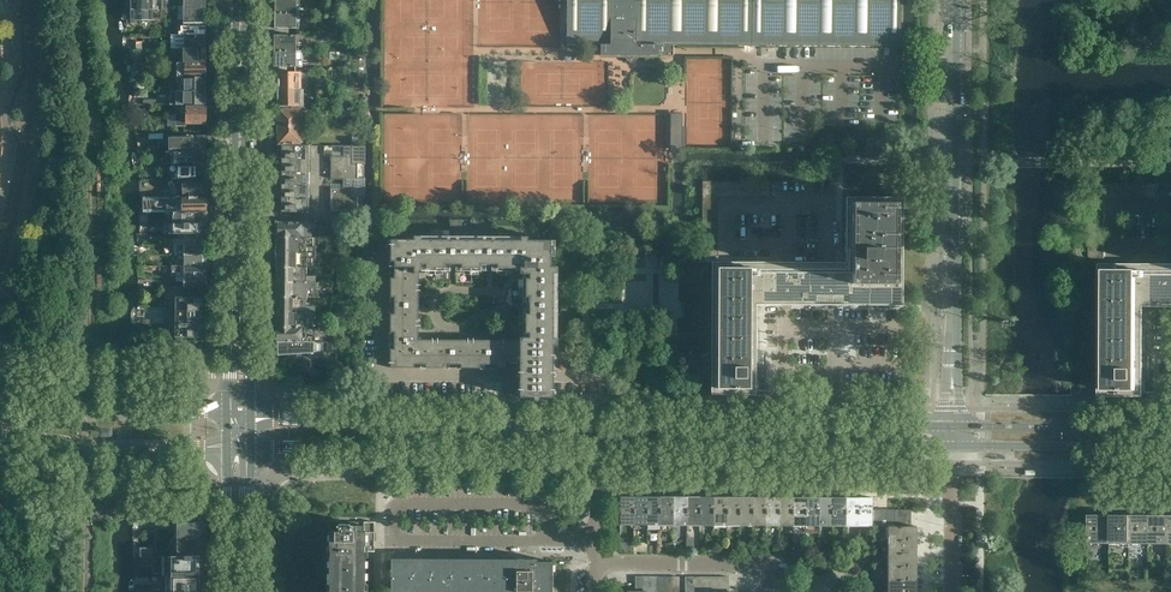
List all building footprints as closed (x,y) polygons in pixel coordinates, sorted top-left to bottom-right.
[(156,0),(132,0),(132,10),(159,9),(159,7),(157,7),(156,0)] [(297,5),(299,5),(299,0),(275,0),(275,5),(274,6),(274,9),(275,11),(275,13),(297,13),(297,5)] [(900,0),(567,0),(567,45),(597,45),(597,52),(600,55),(625,56),(631,61),(636,56),(660,56),(660,45),(745,46),(900,46),(900,0)] [(206,20),(206,6),(184,6),(184,20),(206,20)] [(159,12),(159,9),(132,10),(132,20),(167,20),(167,13),(167,9),(163,9),(163,10),(161,10),(161,17),(154,17),(154,12),(159,12)] [(296,22),(297,13),(275,13),(275,15),(274,16),(274,20),(275,21),(275,28),(299,29),(299,22),(296,22)] [(206,20),(184,20),(177,20),(177,35),(206,35),(206,20)] [(206,50),(206,35),(177,35),(177,50),(206,50)] [(296,51),(296,43),(298,43),(299,36),(275,36),(275,43),(274,44),(273,47),(275,49),(274,51),(296,51)] [(206,63),(206,50),(177,50),(177,63),(206,63)] [(296,60),(296,51),(274,51),(274,53),(273,54),(273,58),(274,59),(274,66),(298,67),(298,60),(296,60)] [(206,77),(206,63),(177,63),(177,77),(205,77),(206,77)] [(299,81),(299,73),(276,73),(276,81),(274,81),(274,89),(297,89),(297,81),(299,81)] [(206,84),(205,83),(205,77),(177,77),(177,84),(182,84),(182,91),(205,91),(205,89),(206,88),(206,84)] [(300,104),(300,96),(297,96),(297,89),(274,89),(274,97),(276,97),(277,105),(300,104)] [(206,98),(206,94),(205,93),(205,91),(182,91),(182,99),(177,99),(177,105),(205,105),(205,99),(206,98)] [(177,105),(175,105),(175,134),(206,132),(205,105),(177,105)] [(301,122),(301,108),(277,108),(277,114),(275,117),(275,127),(303,126),(303,122),(301,122)] [(302,144),(302,130),(303,130),(303,126),(275,127),(275,136),(278,139),(278,145),(282,145),(301,144),(302,144)] [(206,150),(206,136),(177,136),(177,151),(206,150)] [(309,159),(309,146),(301,145),(301,144),(282,145),(282,154),(285,154),(285,158),(282,158),(282,159),(309,159)] [(365,164),(365,146),(331,146),(331,147),(343,147),(343,156),(331,156),(331,179),(343,179),(343,178),(357,178),(358,164),(365,164)] [(206,164),(206,150),(177,151),(177,165),(183,164),(206,164)] [(309,172),(309,159),(282,159),(282,167),(285,167),(285,171),(282,171),(281,172),(309,172)] [(207,180),(206,164),(183,164),(183,171),(178,171),(178,180),(207,180)] [(309,185),(309,172),(281,172),(281,180),(285,180),(285,184),(281,184),(281,185),(309,185)] [(365,196),(365,178),(357,178),(343,178),(343,179),(343,189),(331,189),(330,211),(347,212),(359,212),(359,211),(357,211),(357,196),(365,196)] [(207,196),(207,181),(207,180),(178,180),(178,190),(183,190),(183,196),(207,196)] [(719,197),(719,181),(702,181),(702,202),(718,202),(718,197),(719,197)] [(770,197),(770,181),(762,181),(762,197),(770,197)] [(1157,199),(1157,190),(1149,190),(1149,183),(1141,183),(1141,198),(1157,199)] [(309,198),(309,185),(281,185),(281,193),(285,193),(285,197),(281,197),(281,198),(309,198)] [(207,196),(183,196),(144,197),(145,213),(178,213),(207,212),(207,196)] [(903,305),(903,197),(846,197),(846,263),(831,262),(712,262),(711,394),(756,395),(756,305),(903,305)] [(308,212),(309,198),(281,198),(281,206),(285,206),(285,210),(281,210),(281,212),(308,212)] [(207,223),(207,213),(207,212),(178,213),(177,218),(168,218),(169,223),(175,223),(207,223)] [(310,238),(310,229),(315,229),(315,222),(277,221),(277,237),(304,238),(310,238)] [(332,238),(332,223),(332,222),(323,222),(323,238),(332,238)] [(207,233),(207,223),(175,223),(175,226),(177,226),(177,233),(207,233)] [(207,244),(207,233),(177,233),(177,238),(164,238),(164,244),(175,244),(207,244)] [(539,400),(539,399),(539,398),(539,397),(553,397),(554,345),(557,345),(557,338),(554,338),(554,274),(558,274),(558,267),(551,267),(551,241),(528,240),(528,237),(521,237),(521,240),(421,240),(421,236),(413,236),(413,240),(391,240),(390,368),(507,368),(507,363),(513,363),(520,363),(520,397),(533,397),(533,398),(534,399),(534,400),(535,400),(536,401),(537,401),(538,400),(539,400)] [(304,246),(304,238),(277,237),(277,252),(315,253),(315,246),(304,246)] [(207,255),(207,244),(175,244),(175,247),(177,247),(177,250),(184,250),(184,255),(207,255)] [(1104,258),(1104,250),(1089,250),(1089,258),(1104,258)] [(309,267),(309,259),(315,259),(315,253),(277,252),(277,267),(303,267),(309,267)] [(207,265),(207,255),(184,255),(184,259),(178,259),(178,262),(175,262),(175,265),(207,265)] [(1106,264),(1098,264),(1098,396),(1142,396),(1143,306),(1170,307),(1170,264),(1106,264)] [(207,276),(207,265),(175,265),(175,268),(178,269),(178,271),(184,271),(184,276),(207,276)] [(332,282),(332,267),(315,267),(315,276),(303,276),(303,267),(277,267),(277,282),(315,282),(332,282)] [(206,287),(207,278),(207,276),(184,276),(184,280),(178,280),(178,283),(175,283),(175,286),(206,287)] [(303,297),(303,288),(315,288),(315,282),(277,282),(277,297),(303,297)] [(203,306),(203,297),(177,297),(175,298),(175,311),(203,311),(203,310),(199,310),(199,306),(203,306)] [(303,306),(303,297),(277,297),(277,312),(315,312),(315,306),(303,306)] [(202,319),(203,311),(175,311),(175,324),(202,324),(202,323),(199,323),(199,319),(202,319)] [(308,327),(308,318),(315,318),(315,312),(277,312),(277,327),(308,327)] [(202,332),(202,324),(175,324),(175,337),(177,337),(202,338),(202,336),(199,336),(199,332),(202,332)] [(308,336),(308,327),(277,327),(277,343),(278,343),(278,342),(313,342),(314,342),(314,336),(308,336)] [(313,354),(313,342),(278,342),(278,343),(278,355),(313,354)] [(336,351),(336,342),(327,342),(327,351),(336,351)] [(142,343),(137,345),(137,351),(133,353),(133,359),(137,362),(142,359),(142,354),(146,351),(151,354),(151,359),(156,362),(161,359),(161,354),(166,351),(171,354),(171,359),(175,362),(180,359),(185,362),(190,359),(190,354),(185,351),(185,346),(180,343),(176,346),(171,343),(166,346),(161,343),(156,345),(151,343),(147,345),(142,343)] [(33,349),(29,347),(24,352),(19,347),(16,349),(16,353),(24,358),(33,353),(33,349)] [(111,429),(101,428),(100,431),(100,434),(101,437),(110,437),(112,436),(112,430),(111,429)] [(634,525),(634,522),(634,499),(634,496),(620,496),(620,525),(634,525)] [(647,523),(647,499),(647,497),(634,496),(634,499),(634,522),(647,523)] [(660,525),(660,500),(660,497),(647,497),(647,499),(647,523),(647,525),(660,525)] [(673,525),(673,523),(673,500),(674,500),(674,497),(660,497),(660,500),(660,525),(673,525)] [(687,523),(687,500),(687,497),(674,497),(674,500),(673,500),(673,523),(687,523)] [(700,523),(700,500),(700,497),(687,497),(687,500),(687,523),(700,523)] [(713,523),(713,500),(713,497),(700,497),(700,500),(700,523),(713,523)] [(726,523),(726,500),(726,497),(713,497),(713,500),(713,523),(726,523)] [(739,523),(739,500),(740,500),(740,497),(726,497),(726,500),(726,523),(739,523)] [(753,523),(753,497),(740,497),(740,500),(739,500),(739,523),(753,523)] [(766,523),(766,500),(766,497),(753,497),(753,523),(766,523)] [(779,523),(779,500),(779,497),(766,497),(766,500),(766,523),(779,523)] [(792,523),(792,500),(792,497),(779,497),(779,500),(779,523),(792,523)] [(805,523),(806,500),(806,497),(792,497),(792,500),(792,523),(805,523)] [(819,526),(819,497),(806,497),(806,500),(805,523),(805,526),(819,526)] [(832,526),(832,500),(832,497),(819,497),(819,526),(832,526)] [(845,526),(845,500),(845,497),(832,497),(832,500),(832,526),(845,526)] [(858,526),(858,523),(858,500),(858,497),(845,497),(845,500),(845,526),(858,526)] [(872,523),(872,510),(872,497),(858,497),(858,500),(858,523),(872,523)] [(137,514),(137,519),(141,522),(146,519),(151,522),(156,519),(161,522),(166,519),(170,522),(175,519),(180,522),(185,519),(185,514),(190,511),(190,505),(185,503),(180,505),(175,503),(170,505),(170,511),(165,514),(161,511),(161,505),(156,502),(151,505),(151,511),(146,514),(142,511),(142,505),(137,502),(133,505),(132,511),(137,514)] [(32,515),(32,511),(24,506),(15,511),(15,515),(19,518),(24,512),(29,518),(32,515)] [(886,526),(887,510),(872,510),(872,523),(872,526),(886,526)] [(911,518),(911,511),(911,510),(894,510),(894,518),(911,518)] [(1110,541),(1110,515),(1088,515),(1088,521),(1086,521),(1086,531),(1088,531),(1088,541),(1110,541)] [(1129,545),(1129,541),(1129,515),(1110,515),(1110,541),(1110,543),(1119,543),(1119,545),(1129,545)] [(1149,541),(1149,516),(1129,515),(1129,541),(1149,541)] [(1168,541),(1168,516),(1149,516),(1149,541),(1168,541)] [(911,526),(911,518),(894,518),(894,526),(911,526)] [(205,538),(205,522),(177,522),(177,529),(182,529),(182,538),(205,538)] [(365,559),(365,552),(374,552),(375,522),(364,522),(363,525),(350,525),(350,524),(338,524),(338,529),(334,529),(334,531),(330,531),(329,591),(365,591),(365,559)] [(911,526),(894,526),(891,526),(890,540),(914,540),(916,540),(917,526),(911,526)] [(205,538),(182,538),(173,538),(173,556),(174,556),(205,556),(205,538)] [(916,553),(916,540),(914,540),(890,540),(890,553),(914,553),(916,553)] [(152,556),(152,547),(141,547),(141,556),(152,556)] [(916,567),(916,553),(914,553),(890,553),(890,566),(914,567),(916,567)] [(205,575),(205,556),(174,556),(174,565),(177,565),(177,575),(205,575)] [(553,562),(543,562),(543,560),(537,560),(537,563),(524,563),(524,559),(391,559),(391,591),(552,591),(553,562)] [(916,580),(916,567),(914,567),(890,566),(890,580),(916,580)] [(177,575),(174,575),(174,585),(164,585),(164,591),(171,591),(174,591),(205,591),(205,575),(177,575)] [(916,580),(890,580),(890,591),(916,591),(916,580)]
